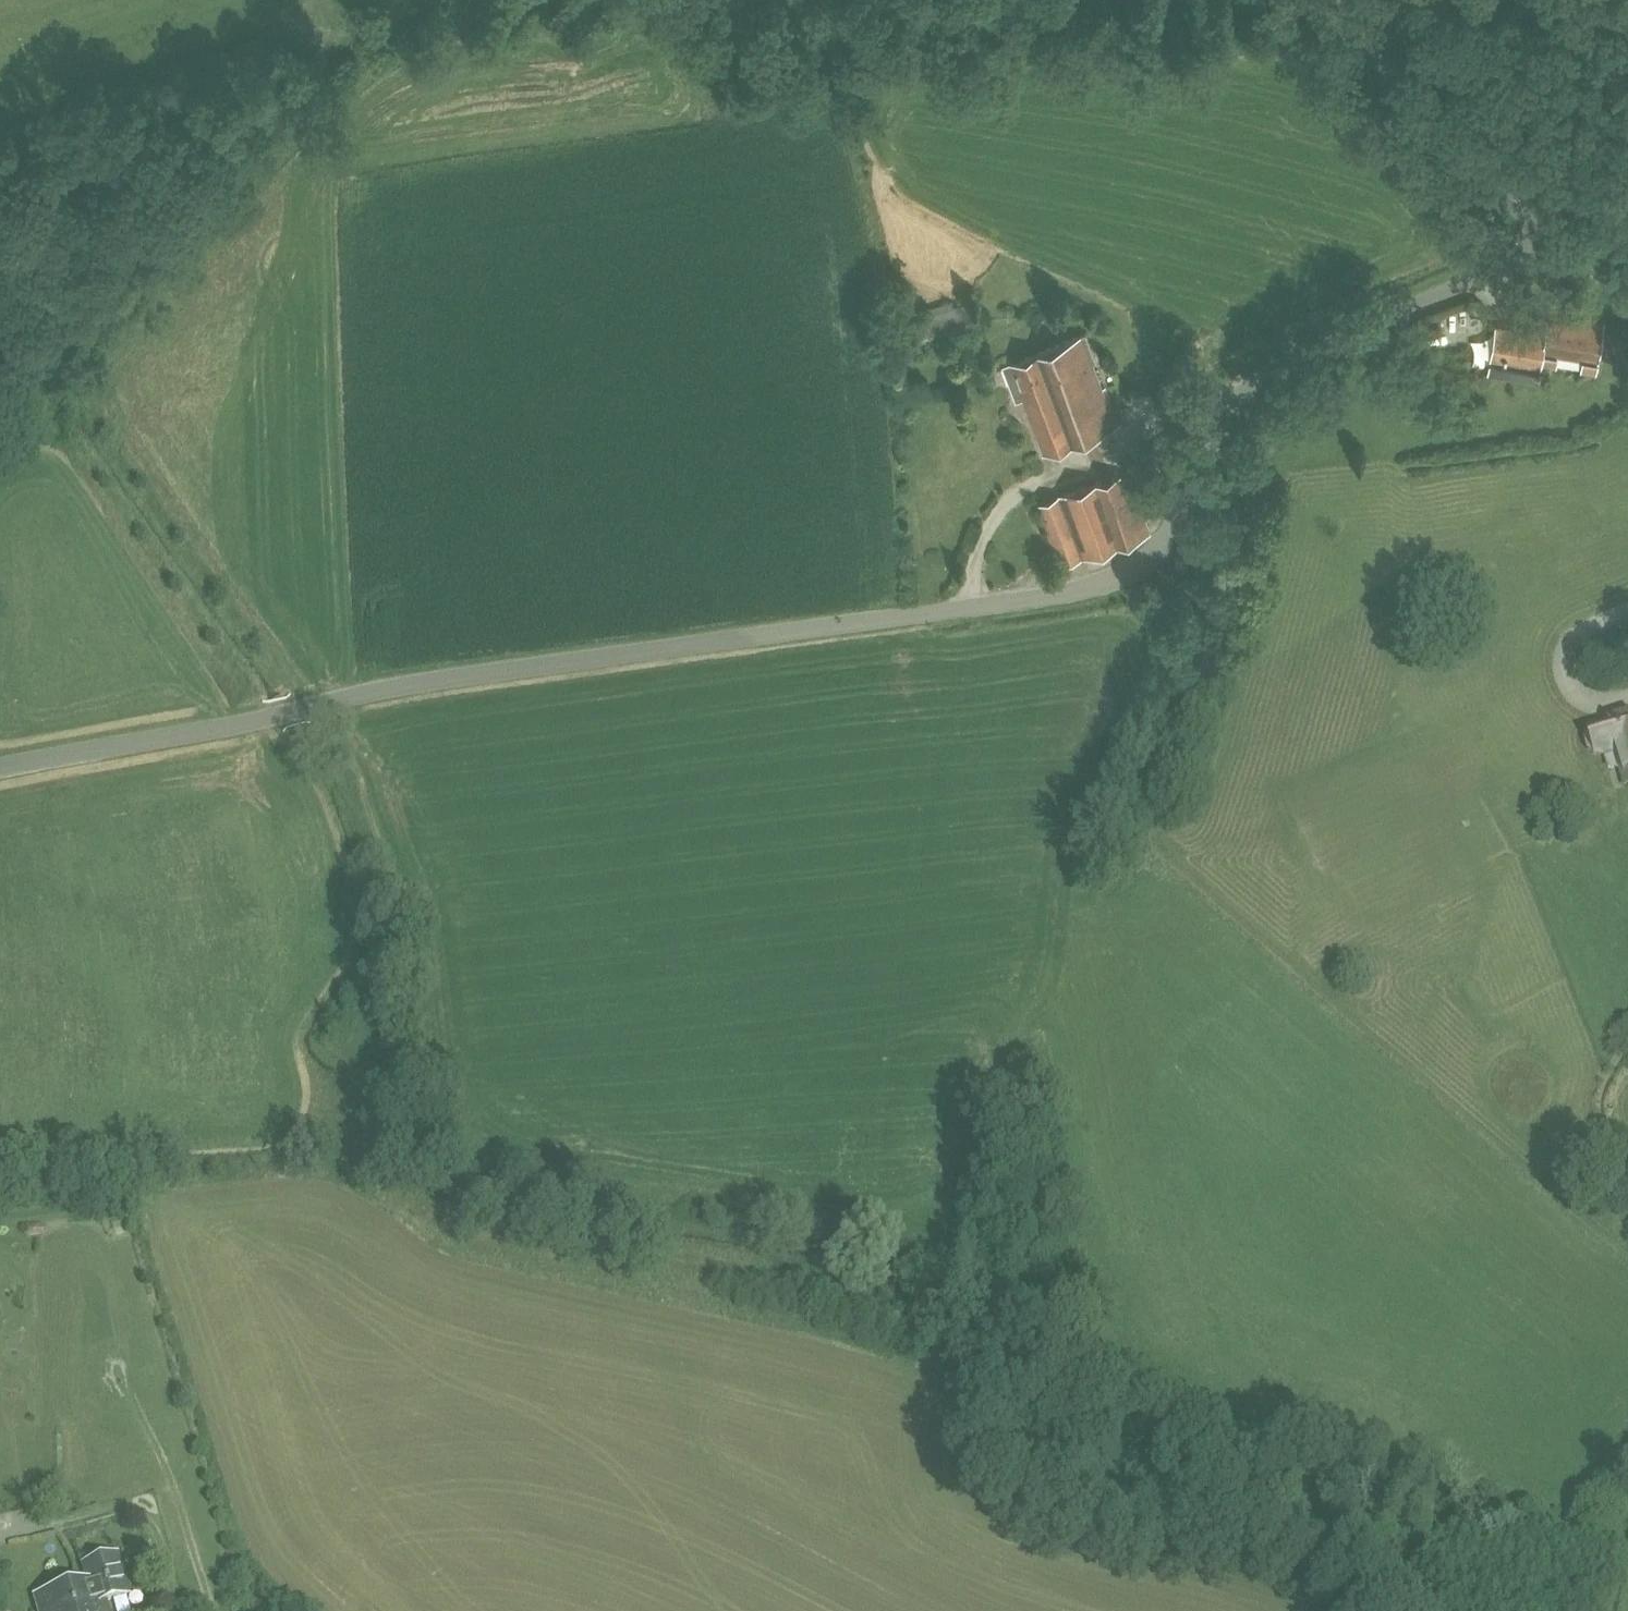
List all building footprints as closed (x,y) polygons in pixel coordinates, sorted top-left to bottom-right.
[(926,308),(929,315),(890,329),(899,350),(975,326),(966,302),(956,306),(953,299),(926,308)] [(1557,354),(1582,358),(1580,370),(1596,373),(1604,324),(1581,320),(1579,329),(1548,324),(1546,336),(1495,328),(1488,373),(1538,381),(1541,364),(1555,366),(1557,354)] [(1086,334),(1010,362),(1043,451),(1119,423),(1106,388),(1103,389),(1093,361),(1095,360),(1086,334)] [(905,398),(906,406),(920,405),(918,396),(905,398)] [(1038,503),(1061,565),(1150,533),(1129,477),(1122,473),(1038,503)] [(1587,729),(1584,737),(1587,750),(1594,755),(1600,754),(1601,758),(1605,757),(1608,768),(1620,769),(1625,786),(1627,785),(1627,717),(1587,729)] [(83,1564),(88,1581),(94,1604),(108,1600),(129,1595),(118,1555),(83,1564)] [(88,1581),(36,1595),(40,1610),(111,1610),(108,1600),(94,1604),(88,1581)]
